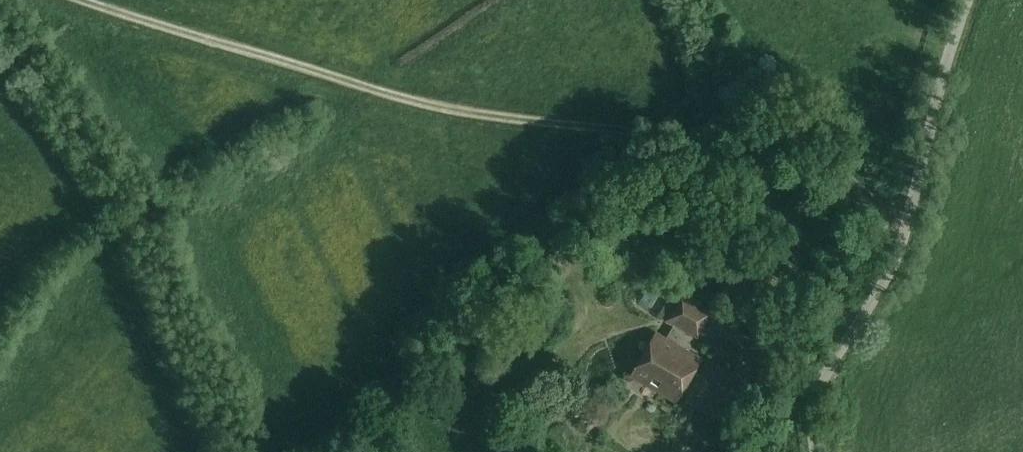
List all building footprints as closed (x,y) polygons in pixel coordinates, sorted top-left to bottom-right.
[(670,317),(681,297),(672,292),(660,312),(670,317)] [(681,297),(670,317),(669,318),(696,333),(708,313),(681,297)] [(632,373),(657,388),(676,399),(699,359),(655,333),(632,373)]
